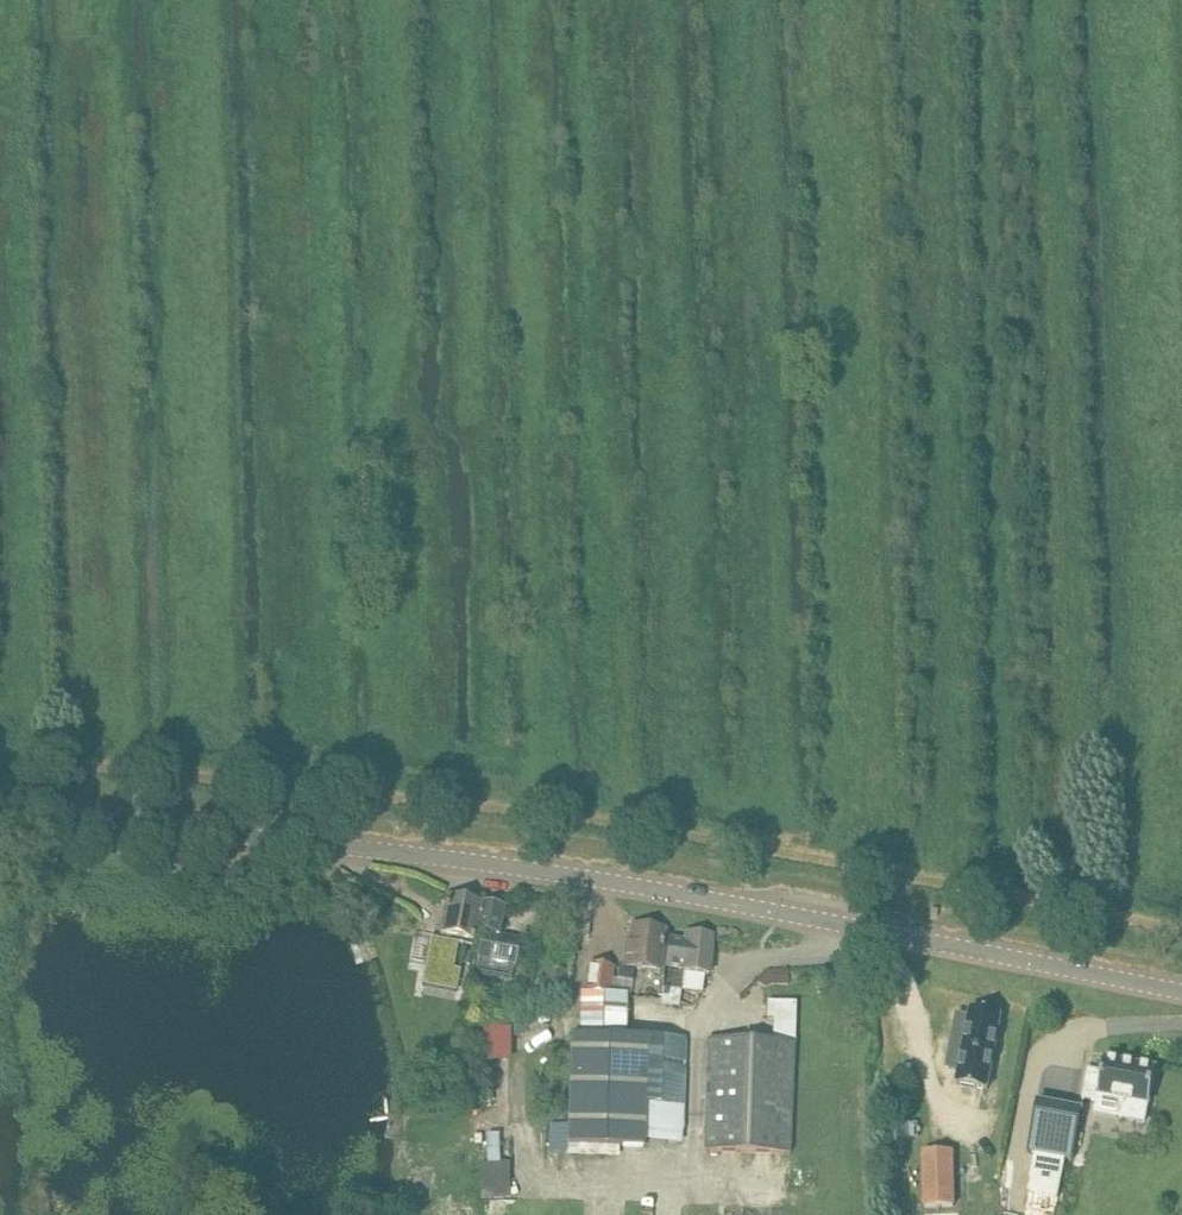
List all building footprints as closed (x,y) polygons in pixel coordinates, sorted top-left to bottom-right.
[(424,984),(423,986),(458,992),(462,970),(455,969),(460,944),(472,946),(473,941),(475,932),(481,903),(447,897),(440,935),(442,935),(441,940),(432,938),(432,940),(434,941),(426,984),(424,984)] [(481,903),(475,932),(484,934),(479,961),(514,967),(515,963),(519,939),(499,935),(504,908),(481,903)] [(627,941),(624,965),(624,966),(619,965),(617,980),(633,982),(634,968),(660,972),(665,930),(632,926),(630,941),(627,941)] [(663,989),(661,1003),(679,1005),(681,991),(683,972),(708,975),(710,959),(712,935),(687,932),(686,941),(669,939),(668,946),(667,946),(663,983),(663,989)] [(590,967),(589,991),(612,993),(613,969),(590,967)] [(552,982),(540,982),(540,999),(568,998),(570,972),(552,970),(552,982)] [(683,986),(681,1026),(698,1027),(697,1037),(721,1038),(721,1028),(738,1029),(740,988),(720,987),(720,986),(703,985),(703,987),(683,986)] [(574,1039),(572,1149),(644,1150),(645,1107),(684,1107),(685,1041),(628,1040),(628,994),(612,993),(589,991),(579,991),(579,1040),(574,1039)] [(707,1063),(704,1151),(790,1154),(794,1042),(795,1042),(795,1026),(796,1002),(767,1001),(767,1018),(773,1018),(773,1041),(708,1039),(707,1063)] [(957,1083),(988,1089),(1002,1014),(971,1009),(969,1016),(957,1014),(947,1068),(959,1070),(957,1083)] [(1089,1070),(1084,1098),(1099,1101),(1100,1093),(1124,1097),(1123,1103),(1124,1104),(1121,1116),(1145,1121),(1148,1103),(1150,1103),(1156,1068),(1105,1058),(1102,1072),(1089,1070)] [(1037,1102),(1028,1151),(1036,1153),(1030,1187),(1058,1192),(1065,1158),(1073,1160),(1082,1110),(1037,1102)] [(518,1196),(517,1161),(507,1161),(506,1133),(465,1134),(466,1160),(487,1160),(487,1197),(518,1196)] [(953,1154),(926,1154),(927,1196),(954,1196),(953,1154)]
